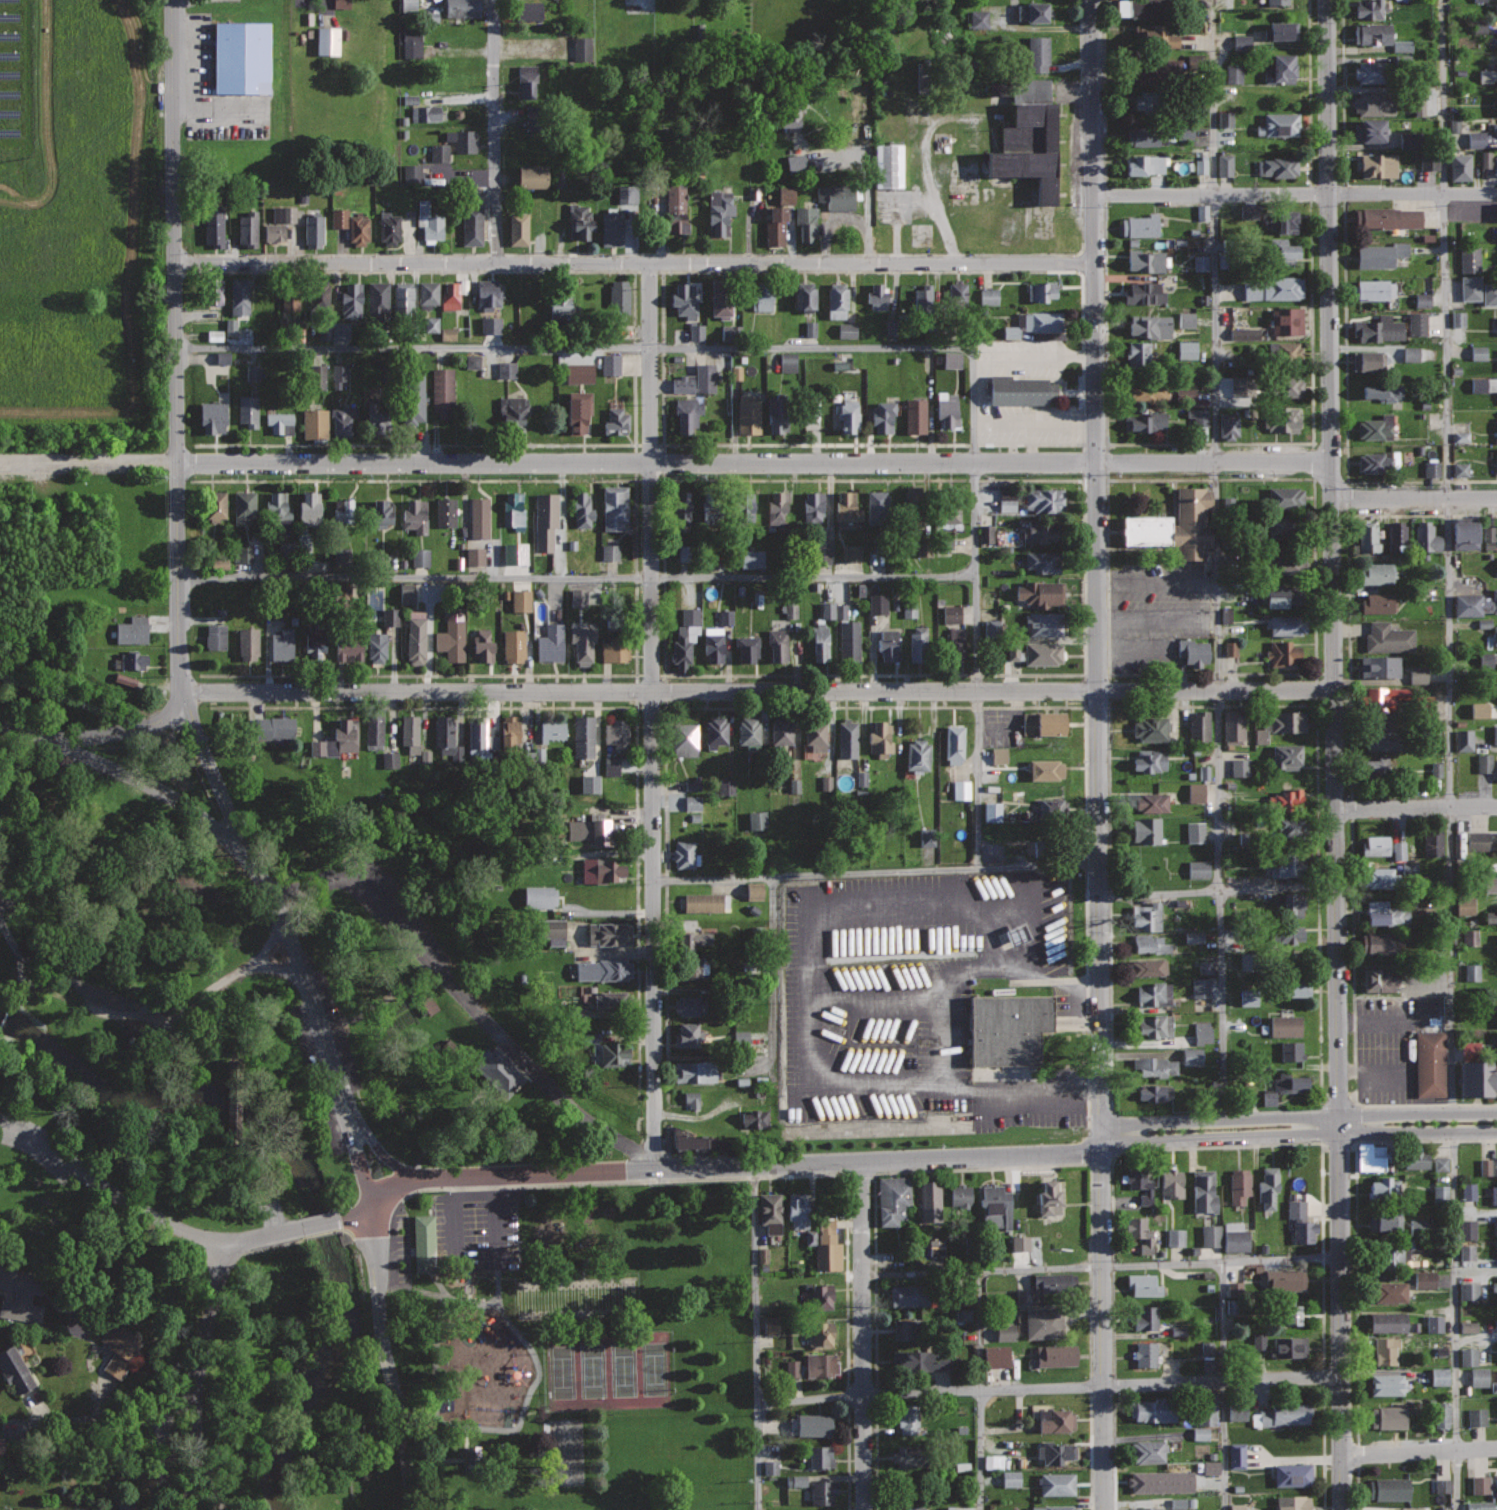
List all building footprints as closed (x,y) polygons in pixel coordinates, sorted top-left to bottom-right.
[(349,0),(333,0),(333,9),(349,9),(349,0)] [(400,11),(416,11),(416,0),(401,0),(400,11)] [(446,16),(480,16),(480,0),(445,0),(446,16)] [(542,1),(511,0),(511,19),(542,19),(542,1)] [(1117,17),(1163,16),(1163,0),(1117,0),(1117,17)] [(1356,16),(1363,16),(1363,18),(1383,18),(1383,0),(1356,0),(1356,16)] [(1048,2),(1025,1),(1025,4),(1018,4),(1017,20),(1048,21),(1048,2)] [(987,11),(970,11),(970,29),(987,29),(987,11)] [(1473,33),(1486,32),(1486,20),(1473,20),(1473,33)] [(269,22),(215,22),(215,92),(269,92),(269,22)] [(1298,22),(1270,22),(1270,28),(1264,28),(1264,40),(1298,39),(1298,22)] [(1164,23),(1133,24),(1134,41),(1140,41),(1140,49),(1179,48),(1179,33),(1165,34),(1164,23)] [(1392,23),(1355,23),(1355,43),(1392,43),(1392,23)] [(338,56),(339,28),(316,28),(315,56),(338,56)] [(423,28),(401,28),(401,42),(404,42),(404,58),(423,57),(423,28)] [(1050,36),(1028,36),(1028,71),(1047,71),(1047,64),(1050,63),(1050,36)] [(1233,36),(1233,52),(1249,52),(1248,36),(1233,36)] [(574,38),(574,63),(592,62),(591,38),(574,38)] [(1392,53),(1412,52),(1412,41),(1392,41),(1392,53)] [(1294,54),(1272,54),(1272,57),(1264,57),(1264,83),(1274,83),(1274,81),(1279,81),(1279,83),(1294,83),(1294,54)] [(1182,60),(1134,58),(1133,82),(1181,84),(1182,60)] [(1386,61),(1358,61),(1358,66),(1354,66),(1354,79),(1357,79),(1357,84),(1386,84),(1386,61)] [(1492,69),(1479,69),(1480,83),(1496,83),(1496,63),(1492,63),(1492,69)] [(538,64),(517,64),(517,98),(535,98),(535,81),(538,81),(538,64)] [(1242,84),(1242,64),(1226,64),(1226,84),(1242,84)] [(1052,77),(989,78),(989,96),(1011,96),(1012,123),(1001,123),(1002,149),(987,150),(987,176),(1038,175),(1039,203),(1055,202),(1052,77)] [(1156,89),(1138,89),(1138,94),(1135,94),(1135,107),(1142,107),(1143,114),(1156,114),(1156,89)] [(804,93),(776,94),(777,131),(800,130),(799,111),(805,111),(804,93)] [(1384,93),(1355,93),(1355,111),(1358,111),(1358,114),(1394,115),(1394,98),(1384,98),(1384,93)] [(446,104),(411,106),(412,121),(447,119),(446,104)] [(1233,112),(1217,112),(1217,127),(1232,127),(1233,112)] [(1298,113),(1264,113),(1264,124),(1256,124),(1256,134),(1298,134),(1298,113)] [(1385,119),(1362,119),(1362,123),(1353,123),(1353,140),(1389,140),(1389,127),(1385,127),(1385,119)] [(1493,122),(1494,131),(1466,131),(1466,129),(1461,129),(1460,119),(1451,119),(1451,132),(1447,132),(1447,147),(1486,147),(1485,143),(1496,143),(1496,122),(1493,122)] [(1157,124),(1126,125),(1127,145),(1168,144),(1167,139),(1174,138),(1173,127),(1157,128),(1157,124)] [(1193,141),(1194,125),(1177,125),(1177,140),(1193,141)] [(477,129),(445,130),(445,141),(454,141),(455,153),(478,153),(477,129)] [(1400,150),(1420,150),(1420,135),(1400,134),(1400,150)] [(904,144),(876,144),(876,188),(904,188),(904,144)] [(447,162),(447,145),(429,145),(429,162),(447,162)] [(1399,153),(1383,153),(1383,150),(1356,149),(1356,174),(1362,174),(1362,177),(1399,177),(1399,153)] [(1492,156),(1492,150),(1482,151),(1482,167),(1495,166),(1495,173),(1496,173),(1496,156),(1492,156)] [(1420,171),(1437,171),(1437,153),(1419,154),(1420,171)] [(787,173),(804,171),(802,155),(785,157),(787,173)] [(1165,155),(1129,155),(1129,161),(1126,161),(1126,174),(1165,174),(1165,155)] [(1233,155),(1217,155),(1217,176),(1232,177),(1233,155)] [(1293,155),(1272,156),(1272,158),(1257,159),(1258,174),(1273,173),(1273,177),(1293,176),(1293,173),(1298,173),(1298,159),(1293,159),(1293,155)] [(1469,155),(1450,155),(1450,183),(1469,183),(1469,155)] [(1195,174),(1207,175),(1207,161),(1196,160),(1195,174)] [(546,166),(517,165),(516,188),(546,188),(546,166)] [(419,183),(420,166),(404,166),(403,182),(419,183)] [(564,186),(563,170),(553,171),(553,187),(564,186)] [(687,184),(667,184),(667,232),(686,232),(687,184)] [(795,185),(777,185),(778,205),(764,206),(765,245),(785,245),(784,220),(788,220),(787,205),(796,205),(795,185)] [(853,185),(817,186),(817,202),(826,202),(826,211),(853,210),(853,185)] [(617,208),(637,209),(637,188),(617,187),(617,208)] [(733,190),(709,190),(709,235),(730,235),(730,223),(728,223),(728,215),(736,215),(736,203),(733,203),(733,190)] [(429,199),(418,199),(418,225),(424,225),(424,243),(434,243),(434,239),(445,239),(445,215),(430,215),(429,199)] [(1297,211),(1277,212),(1276,203),(1262,203),(1263,222),(1269,221),(1269,229),(1277,229),(1277,233),(1297,232),(1297,211)] [(578,204),(570,204),(569,239),(590,239),(590,231),(595,231),(595,218),(591,218),(591,210),(587,210),(587,206),(578,206),(578,204)] [(297,205),(272,205),(272,224),(265,224),(265,240),(285,240),(285,223),(297,223),(297,205)] [(483,205),(462,205),(462,246),(484,245),(483,205)] [(1197,221),(1208,222),(1208,205),(1197,205),(1197,221)] [(1240,205),(1240,220),(1258,220),(1258,205),(1240,205)] [(223,207),(205,207),(205,242),(212,242),(212,247),(223,247),(223,207)] [(350,207),(331,208),(332,227),(350,227),(350,241),(354,241),(354,245),(364,245),(364,240),(370,240),(369,217),(367,217),(367,214),(362,214),(362,211),(356,211),(356,215),(350,215),(350,207)] [(818,207),(796,207),(797,225),(800,225),(800,242),(813,242),(813,237),(819,237),(818,222),(816,222),(816,216),(818,216),(818,207)] [(1400,208),(1356,209),(1357,228),(1422,226),(1422,210),(1400,210),(1400,208)] [(258,210),(248,210),(248,215),(239,215),(239,243),(247,243),(247,247),(258,247),(258,210)] [(390,211),(380,211),(381,240),(385,240),(385,245),(396,244),(396,240),(400,240),(400,214),(391,214),(390,211)] [(623,212),(602,212),(602,246),(624,245),(623,212)] [(1158,212),(1149,212),(1149,216),(1122,217),(1122,236),(1159,234),(1158,212)] [(529,213),(510,213),(510,244),(529,244),(529,213)] [(324,215),(305,215),(305,243),(308,243),(308,247),(321,247),(321,243),(324,243),(324,215)] [(1287,238),(1269,239),(1269,264),(1300,264),(1300,245),(1287,245),(1287,238)] [(1409,243),(1392,243),(1392,245),(1357,245),(1357,268),(1395,267),(1395,256),(1409,256),(1409,243)] [(1460,274),(1480,274),(1480,247),(1459,248),(1460,274)] [(1165,251),(1141,252),(1141,248),(1128,248),(1128,269),(1139,269),(1139,272),(1165,271),(1165,251)] [(1207,256),(1193,257),(1194,272),(1208,272),(1207,256)] [(220,274),(207,274),(207,302),(224,302),(224,278),(220,278),(220,274)] [(1302,275),(1262,276),(1263,282),(1244,282),(1244,298),(1302,298),(1302,275)] [(250,277),(232,277),(231,314),(250,314),(250,277)] [(1460,277),(1460,301),(1480,301),(1480,277),(1460,277)] [(499,278),(477,278),(478,304),(483,304),(483,311),(492,311),(492,305),(502,305),(502,296),(505,296),(505,284),(499,284),(499,278)] [(468,279),(460,279),(460,283),(457,283),(457,280),(445,280),(445,292),(442,292),(442,309),(460,309),(460,292),(468,292),(468,279)] [(733,279),(712,279),(712,316),(720,316),(720,318),(733,318),(733,279)] [(1389,279),(1357,280),(1357,300),(1396,299),(1395,282),(1389,282),(1389,279)] [(327,280),(311,280),(310,312),(329,312),(330,286),(327,285),(327,280)] [(413,280),(393,280),(393,314),(414,314),(414,286),(413,286),(413,280)] [(533,280),(522,280),(522,318),(545,318),(544,285),(533,285),(533,280)] [(628,280),(612,280),(612,284),(609,284),(609,313),(612,313),(612,318),(627,318),(627,313),(629,313),(630,285),(628,285),(628,280)] [(1056,280),(1027,281),(1027,300),(1049,300),(1048,297),(1057,297),(1056,280)] [(284,281),(283,309),(300,310),(301,281),(284,281)] [(389,281),(368,281),(369,317),(384,317),(384,311),(389,311),(389,281)] [(440,281),(419,281),(419,309),(432,309),(432,304),(440,304),(440,281)] [(688,281),(675,281),(675,292),(671,292),(671,306),(676,305),(676,314),(687,314),(687,319),(695,319),(695,313),(698,313),(698,299),(693,299),(692,294),(695,294),(695,284),(688,284),(688,281)] [(363,282),(346,282),(346,291),(342,291),(342,316),(362,317),(363,282)] [(775,282),(757,282),(757,291),(752,291),(752,310),(775,310),(775,282)] [(814,282),(795,282),(795,308),(803,308),(803,313),(812,313),(812,309),(816,307),(816,290),(814,288),(814,282)] [(967,282),(949,282),(949,308),(968,308),(967,282)] [(1160,282),(1129,282),(1129,287),(1124,287),(1124,303),(1166,303),(1166,291),(1160,291),(1160,282)] [(846,283),(830,283),(830,287),(828,287),(828,318),(845,318),(845,309),(849,309),(849,287),(846,287),(846,283)] [(872,283),(872,291),(867,291),(866,302),(871,302),(870,309),(887,309),(887,287),(883,287),(883,283),(872,283)] [(930,283),(923,283),(923,288),(915,288),(915,311),(930,311),(930,283)] [(1483,283),(1483,305),(1496,305),(1496,283),(1483,283)] [(980,305),(998,306),(998,289),(980,289),(980,305)] [(572,292),(551,292),(551,320),(580,320),(580,305),(571,305),(572,292)] [(1430,308),(1431,294),(1415,294),(1415,308),(1430,308)] [(1304,307),(1272,307),(1272,335),(1304,334),(1304,307)] [(1063,312),(1018,312),(1018,325),(1004,325),(1004,338),(1020,337),(1020,332),(1063,331),(1063,312)] [(1465,328),(1465,313),(1452,312),(1451,327),(1465,328)] [(1195,313),(1179,313),(1179,328),(1194,329),(1195,313)] [(1392,313),(1379,313),(1379,320),(1354,321),(1354,335),(1359,335),(1359,341),(1380,341),(1380,338),(1403,338),(1402,321),(1392,321),(1392,313)] [(1426,313),(1408,314),(1408,336),(1427,336),(1426,313)] [(1172,315),(1129,314),(1129,333),(1139,333),(1139,335),(1172,336),(1172,315)] [(438,318),(424,318),(424,333),(438,333),(438,318)] [(500,318),(481,318),(481,334),(500,335),(500,318)] [(236,320),(225,320),(224,336),(235,336),(236,320)] [(805,338),(816,337),(816,322),(805,322),(805,338)] [(350,341),(349,323),(317,324),(318,342),(350,341)] [(838,338),(855,339),(855,324),(838,324),(838,338)] [(704,340),(704,325),(689,325),(688,340),(704,340)] [(721,342),(739,342),(739,326),(721,326),(721,342)] [(455,329),(440,329),(440,341),(455,341),(455,329)] [(221,341),(221,331),(206,331),(206,342),(221,341)] [(1156,342),(1129,341),(1128,368),(1151,369),(1151,346),(1156,346),(1156,342)] [(1299,341),(1268,342),(1269,358),(1285,357),(1285,365),(1299,364),(1299,358),(1303,358),(1303,347),(1300,347),(1299,341)] [(1197,342),(1178,342),(1177,360),(1197,360),(1197,342)] [(1419,348),(1403,347),(1402,362),(1419,362),(1419,348)] [(1486,361),(1486,347),(1471,347),(1471,361),(1486,361)] [(1386,352),(1353,352),(1353,370),(1386,370),(1386,352)] [(228,365),(229,353),(215,353),(215,365),(228,365)] [(943,368),(960,369),(961,354),(943,353),(943,368)] [(796,372),(796,354),(779,354),(780,372),(796,372)] [(464,369),(479,370),(480,356),(465,355),(464,369)] [(619,355),(601,355),(601,376),(619,375),(619,355)] [(846,370),(846,358),(833,359),(833,370),(846,370)] [(515,362),(497,363),(497,379),(515,378),(515,362)] [(592,383),(592,364),(566,364),(566,384),(592,383)] [(246,381),(260,381),(260,365),(246,365),(246,381)] [(340,390),(340,382),(347,382),(347,366),(332,365),(331,390),(340,390)] [(695,394),(715,393),(714,365),(694,365),(695,394)] [(324,389),(325,366),(309,366),(309,389),(324,389)] [(731,381),(741,381),(741,368),(731,367),(731,381)] [(455,368),(432,368),(432,411),(455,411),(455,368)] [(425,371),(406,371),(406,420),(425,420),(425,371)] [(695,374),(680,374),(680,378),(673,378),(673,391),(695,391),(695,374)] [(1012,374),(990,374),(990,403),(1048,404),(1048,398),(1056,398),(1056,383),(1048,383),(1048,378),(1012,377),(1012,374)] [(1300,375),(1273,376),(1273,398),(1300,398),(1300,391),(1303,391),(1303,380),(1300,380),(1300,375)] [(1252,377),(1231,378),(1231,396),(1252,396),(1252,377)] [(1496,392),(1496,380),(1487,380),(1487,379),(1471,379),(1471,393),(1496,392)] [(1405,385),(1396,385),(1396,380),(1380,380),(1380,384),(1364,385),(1365,397),(1378,396),(1378,401),(1395,400),(1395,398),(1405,397),(1405,385)] [(1164,384),(1130,384),(1130,398),(1146,398),(1146,403),(1167,403),(1167,398),(1169,398),(1169,391),(1164,391),(1164,384)] [(1182,401),(1196,402),(1197,390),(1182,389),(1182,401)] [(593,390),(568,390),(568,424),(571,424),(571,432),(583,433),(583,431),(587,431),(587,415),(592,415),(593,390)] [(957,394),(946,394),(946,391),(936,391),(937,418),(941,418),(941,428),(960,428),(960,416),(957,416),(957,394)] [(754,394),(738,394),(738,434),(761,433),(760,399),(754,399),(754,394)] [(776,394),(776,398),(768,398),(768,425),(770,425),(770,433),(783,433),(783,431),(789,431),(788,394),(776,394)] [(257,395),(240,395),(240,422),(247,422),(247,427),(257,427),(257,395)] [(528,396),(500,396),(500,415),(505,415),(505,424),(510,424),(510,433),(524,433),(524,415),(529,415),(529,403),(528,403),(528,396)] [(696,397),(675,398),(675,414),(678,414),(679,433),(692,433),(692,426),(698,425),(698,412),(703,412),(703,403),(697,403),(696,397)] [(927,398),(905,398),(905,434),(926,434),(927,398)] [(857,400),(841,400),(841,419),(843,419),(843,432),(855,432),(855,429),(860,429),(860,412),(857,412),(857,400)] [(378,401),(367,402),(368,433),(384,432),(384,424),(389,424),(389,411),(379,411),(378,401)] [(896,401),(876,401),(876,407),(872,407),(872,425),(876,425),(876,433),(893,433),(893,415),(896,415),(896,401)] [(228,402),(200,402),(200,424),(204,424),(204,433),(228,433),(228,402)] [(356,402),(346,402),(347,407),(331,407),(332,438),(352,437),(352,417),(356,417),(356,402)] [(1301,405),(1267,406),(1268,431),(1293,430),(1293,422),(1301,421),(1301,405)] [(327,408),(303,408),(304,439),(328,438),(327,408)] [(622,408),(608,408),(608,421),(604,421),(604,434),(626,434),(626,429),(630,429),(630,413),(622,413),(622,408)] [(1193,419),(1192,427),(1208,427),(1208,410),(1187,409),(1186,419),(1193,419)] [(294,411),(266,411),(266,425),(271,425),(271,434),(294,434),(294,411)] [(1167,412),(1148,412),(1148,415),(1125,415),(1125,430),(1139,429),(1139,432),(1156,432),(1156,429),(1168,429),(1167,412)] [(1234,413),(1220,413),(1220,433),(1225,433),(1225,441),(1234,441),(1234,435),(1239,435),(1239,415),(1234,415),(1234,413)] [(1393,413),(1382,413),(1382,419),(1358,419),(1359,436),(1363,436),(1363,439),(1393,438),(1393,413)] [(1453,442),(1468,443),(1469,433),(1453,432),(1453,442)] [(1392,450),(1382,450),(1382,452),(1365,453),(1365,456),(1359,456),(1359,470),(1363,470),(1363,472),(1393,472),(1392,450)] [(1424,477),(1439,477),(1439,462),(1424,461),(1424,477)] [(1453,477),(1468,477),(1468,464),(1453,464),(1453,477)] [(627,484),(602,484),(603,530),(624,529),(624,521),(628,520),(627,484)] [(922,485),(906,485),(907,490),(904,490),(905,520),(923,519),(923,490),(922,490),(922,485)] [(1300,486),(1268,486),(1268,510),(1300,510),(1300,507),(1303,507),(1303,490),(1300,490),(1300,486)] [(1064,487),(1026,488),(1026,507),(1033,507),(1033,513),(1058,513),(1064,509),(1064,487)] [(1206,487),(1176,487),(1177,524),(1173,524),(1172,515),(1123,515),(1123,544),(1178,544),(1178,559),(1206,559),(1205,546),(1211,546),(1211,524),(1205,524),(1205,507),(1212,507),(1211,489),(1206,489),(1206,487)] [(960,489),(937,489),(938,522),(961,522),(960,489)] [(691,490),(675,491),(675,526),(691,525),(691,490)] [(856,490),(838,491),(838,500),(837,500),(837,520),(864,519),(863,509),(856,509),(856,490)] [(256,491),(235,491),(234,524),(251,525),(251,516),(255,516),(256,491)] [(304,492),(304,502),(300,502),(301,519),(319,519),(319,501),(316,501),(316,491),(304,492)] [(586,491),(573,491),(573,529),(589,529),(592,526),(592,519),(594,519),(594,508),(590,508),(590,497),(588,494),(586,494),(586,491)] [(712,491),(702,491),(703,523),(722,523),(722,502),(713,502),(712,491)] [(789,491),(772,491),(772,500),(768,500),(768,524),(784,524),(784,512),(789,512),(789,491)] [(827,491),(805,491),(806,525),(822,525),(822,512),(824,512),(824,502),(827,502),(827,491)] [(888,491),(868,491),(868,525),(891,524),(891,494),(888,494),(888,491)] [(226,492),(205,492),(205,518),(209,518),(210,522),(220,522),(220,518),(226,518),(226,492)] [(286,492),(271,493),(271,500),(267,501),(267,511),(270,511),(271,528),(279,528),(279,534),(290,533),(290,528),(292,528),(292,507),(287,507),(286,492)] [(523,492),(505,493),(505,524),(514,524),(514,531),(526,531),(526,507),(523,507),(523,492)] [(560,492),(536,492),(536,552),(555,552),(554,528),(560,528),(560,492)] [(754,492),(734,492),(734,522),(755,522),(754,492)] [(999,513),(1015,512),(1014,492),(999,492),(999,513)] [(456,497),(436,497),(437,526),(457,526),(456,497)] [(490,497),(469,497),(469,539),(490,538),(490,497)] [(354,499),(333,499),(333,522),(361,522),(361,510),(354,510),(354,499)] [(386,499),(374,499),(374,529),(387,530),(387,523),(393,524),(393,509),(390,509),(390,505),(386,505),(386,499)] [(428,499),(407,499),(407,507),(403,507),(403,527),(415,527),(415,535),(428,535),(428,499)] [(1301,515),(1268,515),(1268,538),(1301,538),(1301,515)] [(1478,517),(1456,517),(1456,521),(1453,521),(1454,548),(1478,547),(1478,517)] [(1057,520),(1028,521),(1028,527),(1023,527),(1023,544),(1049,543),(1049,539),(1060,539),(1060,528),(1057,528),(1057,520)] [(1375,521),(1362,521),(1362,525),(1359,525),(1360,551),(1383,551),(1383,543),(1378,543),(1378,525),(1375,525),(1375,521)] [(1404,521),(1390,521),(1390,550),(1401,550),(1400,544),(1408,543),(1408,524),(1404,524),(1404,521)] [(1432,521),(1416,521),(1416,551),(1443,550),(1443,534),(1433,534),(1432,521)] [(980,544),(992,544),(993,526),(980,526),(980,544)] [(1494,528),(1484,527),(1484,549),(1494,549),(1494,528)] [(952,549),(951,539),(940,540),(940,550),(952,549)] [(813,541),(813,563),(831,564),(831,541),(813,541)] [(526,543),(503,543),(503,564),(526,564),(526,543)] [(932,557),(931,543),(916,543),(917,558),(932,557)] [(619,545),(601,544),(600,560),(618,560),(619,545)] [(677,561),(688,561),(689,545),(678,545),(677,561)] [(250,546),(235,546),(235,561),(250,561),(250,546)] [(861,546),(844,546),(844,561),(861,562),(861,546)] [(484,565),(483,547),(465,548),(465,565),(484,565)] [(428,549),(411,549),(411,567),(429,567),(428,549)] [(763,550),(740,550),(741,568),(764,568),(763,550)] [(1061,552),(1025,551),(1025,568),(1034,568),(1034,573),(1061,573),(1061,552)] [(1306,554),(1271,555),(1271,574),(1300,573),(1300,566),(1306,566),(1306,554)] [(1394,564),(1366,564),(1366,569),(1360,569),(1360,583),(1394,583),(1394,564)] [(1065,582),(1036,582),(1036,580),(1024,580),(1024,585),(1016,585),(1016,598),(1025,598),(1025,602),(1032,602),(1032,607),(1048,607),(1048,604),(1065,604),(1065,582)] [(414,603),(413,583),(399,584),(399,604),(414,603)] [(1287,585),(1266,585),(1266,608),(1287,608),(1287,604),(1301,603),(1301,588),(1287,588),(1287,585)] [(569,606),(586,607),(586,589),(570,588),(569,606)] [(1493,588),(1493,601),(1485,601),(1485,612),(1496,612),(1496,588),(1493,588)] [(530,611),(530,589),(510,590),(511,612),(530,611)] [(1394,592),(1367,593),(1367,599),(1362,599),(1362,613),(1394,612),(1394,592)] [(886,594),(868,594),(868,614),(886,614),(886,594)] [(797,617),(796,600),(784,600),(785,610),(783,610),(784,618),(797,617)] [(916,603),(903,602),(902,616),(915,617),(916,603)] [(820,618),(846,619),(846,603),(821,603),(820,618)] [(960,605),(943,605),(943,624),(960,623),(960,605)] [(382,626),(398,625),(398,608),(382,609),(382,626)] [(1230,608),(1221,609),(1221,623),(1231,622),(1230,608)] [(426,610),(410,610),(408,663),(425,663),(426,610)] [(465,610),(446,610),(446,631),(436,631),(436,649),(446,649),(446,662),(466,661),(465,610)] [(718,610),(719,625),(732,625),(732,610),(718,610)] [(626,611),(604,611),(604,628),(626,628),(626,611)] [(1063,612),(1026,612),(1026,631),(1028,631),(1028,635),(1063,635),(1063,612)] [(148,614),(131,614),(131,622),(117,622),(117,642),(147,642),(148,614)] [(1308,614),(1265,615),(1266,627),(1270,627),(1270,635),(1300,634),(1300,632),(1308,632),(1308,614)] [(824,618),(817,618),(817,626),(812,626),(812,634),(814,634),(814,661),(827,661),(827,659),(830,659),(829,632),(828,632),(828,626),(824,626),(824,618)] [(860,619),(841,618),(841,660),(860,660),(860,619)] [(1389,620),(1371,620),(1371,634),(1366,634),(1366,650),(1414,650),(1414,629),(1389,629),(1389,620)] [(564,622),(547,623),(547,636),(537,636),(538,660),(564,660),(564,622)] [(984,634),(995,635),(995,624),(985,623),(984,634)] [(227,624),(207,624),(207,649),(227,649),(227,624)] [(324,624),(309,624),(309,631),(306,631),(306,653),(311,653),(311,663),(327,663),(327,650),(324,650),(324,624)] [(688,625),(677,625),(678,639),(673,639),(674,653),(671,653),(671,659),(673,659),(673,661),(678,661),(678,668),(687,668),(687,663),(693,663),(692,639),(688,639),(688,625)] [(597,626),(570,626),(570,642),(575,642),(575,665),(593,665),(593,642),(597,642),(597,626)] [(724,626),(704,626),(705,654),(708,653),(709,662),(725,662),(724,626)] [(928,626),(913,626),(913,632),(911,632),(911,661),(928,661),(928,626)] [(293,627),(282,627),(282,633),(271,633),(272,659),(293,659),(293,627)] [(964,627),(949,628),(950,660),(965,660),(964,627)] [(259,628),(240,628),(239,655),(242,655),(242,660),(256,661),(256,655),(259,655),(259,628)] [(491,628),(478,628),(478,641),(473,641),(473,658),(478,658),(478,661),(494,661),(494,640),(491,640),(491,628)] [(789,628),(768,629),(769,644),(771,644),(772,662),(790,661),(789,628)] [(526,629),(504,629),(504,662),(526,662),(526,629)] [(898,629),(881,629),(881,638),(878,638),(879,649),(882,649),(883,660),(899,659),(898,629)] [(364,632),(337,631),(336,661),(364,662),(364,632)] [(387,632),(369,632),(368,662),(384,662),(384,657),(387,658),(387,632)] [(759,635),(736,636),(736,646),(740,646),(740,662),(760,662),(759,635)] [(627,637),(602,637),(602,661),(630,661),(630,647),(627,647),(627,637)] [(1180,639),(1180,654),(1186,654),(1186,662),(1191,662),(1191,670),(1202,670),(1202,664),(1210,664),(1210,639),(1180,639)] [(1292,640),(1271,641),(1271,665),(1284,664),(1284,663),(1293,663),(1293,659),(1302,659),(1302,644),(1292,644),(1292,640)] [(1236,641),(1224,641),(1224,656),(1236,655),(1236,641)] [(1019,660),(1018,642),(1007,642),(1007,660),(1019,660)] [(1057,642),(1025,642),(1025,664),(1063,664),(1063,643),(1057,644),(1057,642)] [(138,649),(127,649),(127,651),(119,651),(119,668),(145,668),(145,654),(138,654),(138,649)] [(1492,653),(1479,653),(1480,669),(1493,668),(1492,653)] [(1399,656),(1361,656),(1361,677),(1399,677),(1399,656)] [(1426,665),(1409,666),(1409,684),(1427,683),(1426,665)] [(134,687),(136,678),(114,673),(112,682),(134,687)] [(1411,688),(1368,687),(1368,696),(1364,696),(1364,711),(1396,711),(1396,700),(1411,700),(1411,688)] [(1471,718),(1488,717),(1488,702),(1470,703),(1471,718)] [(1210,710),(1195,710),(1195,715),(1189,715),(1189,740),(1210,740),(1210,710)] [(1239,710),(1224,710),(1224,744),(1242,744),(1242,740),(1244,740),(1245,714),(1238,714),(1239,710)] [(1307,711),(1279,712),(1279,715),(1271,715),(1272,724),(1254,725),(1254,743),(1269,743),(1269,733),(1308,732),(1307,711)] [(383,712),(366,713),(366,749),(384,749),(383,712)] [(1065,713),(1022,713),(1022,735),(1065,735),(1065,713)] [(454,715),(435,714),(434,746),(440,746),(440,754),(452,754),(452,761),(463,761),(463,744),(454,744),(454,715)] [(420,715),(402,715),(401,744),(408,744),(408,753),(420,753),(420,715)] [(518,715),(501,716),(501,748),(515,748),(515,742),(519,742),(519,720),(518,720),(518,715)] [(594,715),(574,715),(574,757),(595,757),(594,715)] [(295,717),(270,716),(269,718),(256,718),(255,738),(270,738),(270,736),(294,736),(295,717)] [(488,716),(469,716),(469,753),(488,753),(488,716)] [(726,716),(710,716),(710,720),(706,720),(706,750),(716,750),(716,744),(729,744),(729,721),(726,721),(726,716)] [(758,716),(739,716),(739,744),(747,744),(747,752),(760,752),(760,721),(758,721),(758,716)] [(790,716),(772,716),(772,749),(788,749),(788,744),(793,744),(793,721),(790,721),(790,716)] [(1168,716),(1139,716),(1139,722),(1134,722),(1134,735),(1138,735),(1138,741),(1168,741),(1168,716)] [(626,719),(613,718),(613,723),(605,723),(605,743),(615,743),(615,749),(629,750),(629,723),(626,723),(626,719)] [(358,719),(339,719),(339,728),(334,728),(334,737),(324,737),(324,740),(311,740),(311,756),(339,756),(339,751),(358,751),(358,719)] [(566,721),(541,721),(541,745),(548,745),(548,738),(566,738),(566,721)] [(858,721),(839,721),(838,758),(858,759),(858,721)] [(885,722),(875,722),(875,733),(870,733),(870,752),(877,752),(877,758),(888,758),(888,752),(894,752),(893,740),(890,740),(890,731),(885,731),(885,722)] [(698,723),(672,723),(672,757),(698,756),(698,723)] [(825,723),(805,723),(805,744),(811,744),(811,751),(826,750),(825,723)] [(965,726),(946,725),(945,765),(964,765),(965,726)] [(109,743),(108,728),(77,729),(78,744),(109,743)] [(1406,729),(1365,729),(1365,750),(1406,750),(1406,729)] [(1473,751),(1472,729),(1455,730),(1456,752),(1473,751)] [(927,739),(908,738),(906,768),(929,770),(931,743),(926,743),(927,739)] [(1302,744),(1272,744),(1272,767),(1302,768),(1302,744)] [(991,748),(992,763),(1007,763),(1007,748),(991,748)] [(1161,750),(1138,750),(1138,757),(1133,757),(1133,769),(1141,769),(1141,771),(1161,771),(1161,769),(1167,769),(1167,752),(1161,752),(1161,750)] [(381,768),(397,767),(396,752),(380,753),(381,768)] [(1477,773),(1492,773),(1492,754),(1477,754),(1477,773)] [(618,756),(604,757),(604,776),(618,776),(618,756)] [(1388,756),(1379,756),(1379,759),(1359,760),(1359,778),(1389,777),(1388,756)] [(1250,776),(1249,758),(1230,759),(1231,777),(1250,776)] [(1060,759),(1030,760),(1030,780),(1059,779),(1059,776),(1063,775),(1063,764),(1060,764),(1060,759)] [(1431,777),(1442,777),(1441,762),(1431,763),(1431,777)] [(1199,779),(1209,779),(1209,766),(1199,766),(1199,779)] [(599,775),(580,775),(580,792),(598,792),(599,775)] [(831,791),(830,776),(820,776),(821,791),(831,791)] [(734,794),(734,779),(718,780),(718,795),(734,794)] [(799,779),(790,779),(790,793),(798,793),(799,779)] [(700,791),(700,780),(685,781),(685,791),(700,791)] [(953,800),(970,800),(969,780),(952,781),(953,800)] [(1204,802),(1204,784),(1188,784),(1188,802),(1204,802)] [(1015,802),(1016,787),(1000,786),(1000,801),(1015,802)] [(1303,788),(1290,788),(1290,789),(1281,789),(1281,793),(1273,793),(1273,795),(1268,795),(1268,807),(1282,807),(1282,811),(1290,811),(1290,805),(1303,805),(1303,788)] [(1168,793),(1140,793),(1140,797),(1137,797),(1137,810),(1139,810),(1139,813),(1169,812),(1168,793)] [(701,796),(684,796),(685,810),(701,810),(701,796)] [(1062,799),(1040,799),(1040,816),(1070,817),(1071,801),(1062,801),(1062,799)] [(984,802),(983,821),(1000,822),(1001,802),(984,802)] [(766,828),(766,811),(748,812),(748,829),(766,828)] [(611,817),(568,818),(569,840),(592,839),(593,845),(612,844),(612,838),(618,838),(618,827),(611,828),(611,817)] [(1161,817),(1139,817),(1139,820),(1133,820),(1133,840),(1138,840),(1138,843),(1161,843),(1161,817)] [(1304,817),(1277,817),(1278,830),(1282,830),(1282,838),(1312,837),(1312,822),(1304,822),(1304,817)] [(1205,842),(1204,821),(1186,822),(1187,842),(1205,842)] [(933,846),(934,828),(919,828),(919,845),(933,846)] [(1442,829),(1430,830),(1430,834),(1425,834),(1426,855),(1443,854),(1442,829)] [(1494,850),(1494,854),(1496,854),(1496,831),(1467,831),(1467,851),(1494,850)] [(1388,836),(1367,837),(1368,842),(1362,842),(1362,856),(1389,855),(1388,836)] [(1069,838),(1034,838),(1034,858),(1069,858),(1069,838)] [(695,840),(676,841),(676,849),(674,849),(674,860),(676,860),(676,867),(696,867),(695,840)] [(1405,860),(1405,841),(1393,841),(1393,860),(1405,860)] [(1293,854),(1269,855),(1270,877),(1301,876),(1301,870),(1304,870),(1303,858),(1293,859),(1293,854)] [(608,856),(594,857),(595,883),(608,883),(608,880),(617,880),(617,876),(626,876),(626,863),(617,864),(617,861),(608,861),(608,856)] [(1209,860),(1188,861),(1189,879),(1209,878),(1209,860)] [(1394,867),(1366,867),(1366,888),(1402,888),(1402,874),(1394,874),(1394,867)] [(1485,877),(1485,892),(1496,892),(1496,876),(1485,877)] [(553,885),(525,886),(525,908),(554,908),(554,905),(557,905),(557,887),(553,887),(553,885)] [(746,900),(762,899),(762,886),(746,886),(746,900)] [(1303,894),(1278,893),(1278,917),(1303,918),(1303,894)] [(730,894),(685,894),(685,911),(730,912),(730,894)] [(1474,897),(1456,898),(1456,915),(1474,915),(1474,897)] [(1389,900),(1368,901),(1368,924),(1411,924),(1410,907),(1389,908),(1389,900)] [(1161,901),(1151,901),(1151,905),(1133,906),(1133,926),(1141,926),(1142,930),(1162,929),(1161,901)] [(1486,911),(1486,922),(1496,922),(1496,911),(1486,911)] [(564,920),(536,920),(535,937),(548,937),(548,946),(564,946),(564,920)] [(626,922),(589,922),(589,945),(625,944),(625,942),(630,942),(630,924),(626,924),(626,922)] [(1004,930),(1010,945),(1027,939),(1022,924),(1004,930)] [(1304,926),(1265,926),(1265,944),(1297,944),(1297,940),(1304,940),(1304,926)] [(1477,929),(1462,930),(1463,945),(1477,945),(1477,929)] [(1203,931),(1184,931),(1185,943),(1203,942),(1203,931)] [(713,932),(679,932),(679,953),(694,953),(694,944),(713,944),(713,932)] [(1151,933),(1134,934),(1135,951),(1154,950),(1154,953),(1175,952),(1174,941),(1165,942),(1164,935),(1151,936),(1151,933)] [(1399,933),(1368,933),(1368,936),(1362,936),(1362,953),(1399,953),(1399,933)] [(1306,951),(1278,951),(1279,970),(1306,969),(1306,951)] [(1239,973),(1253,973),(1254,953),(1240,953),(1239,973)] [(627,958),(576,959),(577,980),(628,979),(628,976),(632,976),(632,962),(627,962),(627,958)] [(702,958),(674,958),(674,977),(702,977),(702,958)] [(1166,958),(1130,959),(1130,977),(1167,975),(1166,958)] [(1199,974),(1213,973),(1212,961),(1198,962),(1199,974)] [(1480,980),(1480,964),(1464,964),(1465,981),(1480,980)] [(1380,968),(1365,968),(1365,991),(1394,990),(1394,984),(1399,984),(1399,973),(1390,973),(1390,970),(1380,970),(1380,968)] [(1308,973),(1280,974),(1280,996),(1309,995),(1308,973)] [(1193,998),(1210,997),(1209,978),(1192,979),(1193,998)] [(1172,983),(1137,985),(1138,1001),(1139,1001),(1139,1006),(1173,1004),(1172,983)] [(425,984),(409,994),(424,1017),(439,1008),(425,984)] [(1240,1006),(1258,1006),(1258,988),(1240,989),(1240,1006)] [(629,991),(595,991),(595,1005),(572,1005),(572,1016),(597,1016),(597,1010),(628,1011),(629,991)] [(700,995),(676,995),(676,1012),(679,1012),(679,1015),(699,1015),(699,1012),(706,1012),(706,999),(700,999),(700,995)] [(1050,996),(1037,996),(1008,996),(974,997),(970,997),(971,1065),(1034,1064),(1040,1064),(1039,1032),(1050,1032),(1050,996)] [(1172,1014),(1154,1015),(1154,1017),(1138,1018),(1139,1035),(1146,1034),(1147,1039),(1174,1037),(1172,1014)] [(1302,1015),(1270,1015),(1271,1036),(1303,1036),(1302,1015)] [(699,1022),(681,1023),(681,1033),(676,1033),(676,1046),(699,1046),(699,1022)] [(1212,1044),(1211,1022),(1194,1023),(1194,1044),(1212,1044)] [(1445,1030),(1416,1031),(1417,1096),(1446,1095),(1445,1030)] [(748,1045),(748,1032),(734,1031),(733,1045),(748,1045)] [(582,1044),(597,1044),(596,1033),(581,1034),(582,1044)] [(1303,1041),(1281,1041),(1281,1060),(1305,1059),(1304,1052),(1303,1052),(1303,1041)] [(620,1042),(600,1042),(601,1066),(630,1066),(630,1046),(620,1046),(620,1042)] [(495,1048),(475,1067),(506,1098),(526,1079),(495,1048)] [(1182,1066),(1202,1066),(1202,1048),(1182,1048),(1182,1066)] [(1155,1056),(1133,1057),(1134,1067),(1140,1067),(1141,1076),(1156,1075),(1157,1078),(1168,1077),(1168,1074),(1178,1073),(1177,1060),(1167,1060),(1167,1057),(1155,1058),(1155,1056)] [(716,1060),(674,1061),(675,1082),(716,1081),(716,1060)] [(1493,1064),(1493,1060),(1462,1061),(1463,1095),(1493,1095),(1493,1092),(1496,1092),(1496,1064),(1493,1064)] [(1310,1077),(1290,1077),(1290,1070),(1261,1071),(1262,1106),(1278,1105),(1278,1094),(1302,1093),(1301,1088),(1310,1088),(1310,1077)] [(1140,1098),(1140,1085),(1172,1086),(1172,1099),(1166,1099),(1166,1100),(1157,1100),(1157,1101),(1148,1101),(1148,1099),(1140,1098)] [(699,1091),(685,1091),(685,1103),(689,1103),(689,1107),(700,1107),(699,1091)] [(769,1109),(743,1110),(743,1126),(750,1126),(750,1128),(770,1128),(769,1109)] [(674,1125),(674,1145),(677,1148),(720,1148),(738,1148),(737,1138),(719,1138),(708,1136),(674,1125)] [(1372,1142),(1357,1143),(1358,1171),(1392,1169),(1392,1143),(1372,1144),(1372,1142)] [(1431,1151),(1405,1152),(1405,1168),(1431,1168),(1431,1151)] [(1448,1171),(1447,1157),(1434,1158),(1434,1171),(1448,1171)] [(1481,1160),(1481,1176),(1496,1176),(1496,1170),(1496,1160),(1481,1160)] [(1147,1166),(1126,1166),(1126,1188),(1145,1188),(1145,1194),(1140,1194),(1140,1204),(1153,1204),(1153,1180),(1147,1180),(1147,1166)] [(1177,1167),(1161,1167),(1161,1194),(1168,1194),(1168,1197),(1185,1197),(1185,1170),(1177,1171),(1177,1167)] [(1251,1167),(1230,1168),(1231,1204),(1245,1204),(1245,1195),(1252,1195),(1251,1167)] [(1279,1167),(1262,1167),(1263,1181),(1258,1181),(1259,1201),(1263,1201),(1263,1209),(1277,1209),(1276,1191),(1280,1191),(1279,1167)] [(1215,1169),(1193,1169),(1194,1212),(1219,1212),(1218,1194),(1216,1194),(1215,1169)] [(911,1176),(878,1177),(880,1226),(900,1226),(900,1218),(907,1218),(907,1209),(912,1209),(911,1176)] [(1400,1178),(1393,1178),(1393,1176),(1380,1176),(1380,1181),(1372,1181),(1372,1197),(1391,1197),(1391,1192),(1400,1192),(1400,1178)] [(1055,1179),(1042,1180),(1042,1192),(1037,1192),(1038,1215),(1065,1214),(1064,1190),(1055,1190),(1055,1179)] [(941,1180),(920,1181),(920,1214),(925,1214),(926,1222),(942,1222),(941,1180)] [(1004,1182),(982,1183),(983,1231),(1011,1230),(1010,1192),(1004,1192),(1004,1182)] [(1462,1200),(1476,1200),(1475,1183),(1461,1184),(1462,1200)] [(970,1186),(949,1187),(950,1205),(972,1204),(970,1186)] [(1448,1186),(1434,1186),(1434,1201),(1448,1201),(1448,1186)] [(808,1191),(788,1192),(789,1219),(792,1219),(792,1228),(809,1228),(808,1191)] [(782,1193),(759,1193),(760,1215),(765,1215),(766,1234),(783,1234),(782,1193)] [(1307,1200),(1298,1200),(1298,1193),(1290,1193),(1289,1217),(1295,1217),(1295,1242),(1314,1242),(1314,1232),(1318,1232),(1318,1221),(1307,1221),(1307,1200)] [(1402,1210),(1369,1210),(1369,1230),(1402,1230),(1402,1210)] [(411,1216),(433,1216),(434,1272),(412,1273),(411,1216)] [(1147,1216),(1127,1217),(1128,1236),(1146,1236),(1146,1243),(1141,1243),(1141,1255),(1154,1255),(1153,1229),(1147,1229),(1147,1216)] [(835,1218),(819,1218),(819,1230),(806,1230),(807,1245),(815,1245),(816,1270),(843,1270),(843,1242),(836,1242),(835,1218)] [(1427,1220),(1411,1221),(1412,1234),(1428,1233),(1427,1220)] [(1459,1220),(1459,1239),(1475,1239),(1475,1221),(1459,1220)] [(1224,1252),(1248,1251),(1248,1231),(1242,1231),(1242,1223),(1223,1223),(1224,1252)] [(1220,1225),(1201,1226),(1201,1247),(1220,1247),(1220,1225)] [(1184,1247),(1185,1229),(1167,1229),(1167,1246),(1184,1247)] [(1029,1250),(1029,1236),(1011,1236),(1011,1251),(1029,1250)] [(1422,1237),(1384,1238),(1384,1251),(1374,1252),(1375,1270),(1404,1270),(1404,1259),(1416,1258),(1416,1248),(1422,1248),(1422,1237)] [(942,1240),(929,1240),(929,1264),(943,1264),(942,1240)] [(1474,1245),(1459,1245),(1460,1260),(1475,1260),(1474,1245)] [(757,1263),(767,1263),(767,1248),(758,1248),(757,1263)] [(17,1289),(15,1301),(2,1299),(0,1309),(0,1314),(40,1322),(43,1305),(32,1303),(34,1294),(44,1295),(48,1273),(0,1265),(0,1285),(17,1289)] [(1263,1268),(1248,1268),(1248,1279),(1263,1279),(1263,1268)] [(1299,1269),(1264,1270),(1265,1291),(1300,1290),(1299,1269)] [(1076,1272),(1033,1274),(1034,1292),(1077,1290),(1076,1272)] [(1435,1272),(1415,1272),(1415,1289),(1435,1289),(1435,1272)] [(1156,1274),(1128,1275),(1128,1287),(1133,1287),(1133,1295),(1163,1295),(1162,1284),(1156,1285),(1156,1274)] [(1408,1281),(1372,1281),(1372,1302),(1408,1302),(1408,1281)] [(834,1283),(813,1283),(813,1290),(808,1291),(808,1308),(832,1308),(832,1301),(834,1301),(834,1283)] [(931,1283),(890,1285),(890,1305),(932,1304),(931,1283)] [(1478,1283),(1459,1283),(1459,1300),(1478,1300),(1478,1283)] [(1030,1289),(1015,1290),(1016,1306),(1031,1305),(1030,1289)] [(1296,1301),(1274,1302),(1275,1326),(1302,1325),(1302,1305),(1296,1305),(1296,1301)] [(1158,1305),(1133,1306),(1135,1329),(1159,1328),(1158,1305)] [(1063,1306),(1026,1308),(1027,1338),(1065,1336),(1063,1306)] [(956,1321),(971,1322),(972,1310),(956,1310),(956,1321)] [(1408,1312),(1370,1312),(1370,1333),(1408,1332),(1408,1312)] [(1443,1316),(1427,1316),(1427,1334),(1443,1333),(1443,1316)] [(778,1317),(762,1317),(763,1334),(778,1334),(778,1317)] [(923,1318),(893,1319),(893,1340),(923,1340),(923,1318)] [(115,1320),(100,1342),(114,1351),(104,1366),(119,1375),(143,1339),(115,1320)] [(836,1321),(808,1321),(808,1345),(836,1346),(836,1321)] [(1477,1333),(1477,1322),(1461,1322),(1461,1333),(1477,1333)] [(996,1341),(1015,1340),(1015,1324),(996,1325),(996,1341)] [(1185,1327),(1172,1326),(1172,1335),(1185,1336),(1185,1327)] [(1265,1334),(1253,1334),(1253,1350),(1265,1349),(1265,1334)] [(1307,1336),(1274,1337),(1274,1357),(1307,1356),(1307,1336)] [(1400,1338),(1369,1338),(1369,1353),(1376,1353),(1376,1365),(1397,1364),(1397,1346),(1401,1346),(1400,1338)] [(0,1351),(0,1367),(2,1371),(1,1372),(7,1382),(10,1381),(18,1394),(36,1383),(19,1354),(24,1351),(17,1340),(0,1351)] [(1158,1341),(1136,1341),(1135,1367),(1158,1367),(1158,1341)] [(1201,1343),(1202,1371),(1214,1370),(1212,1342),(1201,1343)] [(1077,1344),(1037,1345),(1038,1366),(1078,1364),(1077,1344)] [(983,1346),(984,1368),(1009,1367),(1009,1346),(983,1346)] [(1477,1366),(1477,1348),(1461,1348),(1461,1366),(1477,1366)] [(949,1349),(890,1351),(891,1364),(897,1364),(897,1370),(950,1369),(949,1349)] [(836,1352),(806,1352),(806,1376),(836,1376),(836,1352)] [(798,1378),(798,1361),(785,1360),(785,1377),(798,1378)] [(1431,1385),(1448,1385),(1449,1369),(1431,1368),(1431,1385)] [(1488,1368),(1470,1368),(1470,1387),(1488,1387),(1488,1368)] [(1406,1373),(1371,1374),(1371,1395),(1406,1395),(1406,1373)] [(1217,1426),(1216,1393),(1200,1394),(1200,1427),(1217,1426)] [(1176,1398),(1131,1398),(1131,1416),(1135,1416),(1135,1421),(1177,1421),(1176,1398)] [(1249,1402),(1230,1401),(1230,1421),(1248,1422),(1249,1402)] [(1310,1401),(1272,1401),(1272,1408),(1260,1409),(1260,1413),(1251,1413),(1252,1427),(1274,1426),(1274,1424),(1310,1423),(1310,1401)] [(1449,1428),(1450,1402),(1435,1402),(1434,1427),(1449,1428)] [(920,1404),(901,1404),(902,1416),(898,1416),(898,1426),(902,1426),(902,1433),(916,1433),(916,1425),(920,1425),(920,1404)] [(1406,1406),(1371,1406),(1372,1429),(1406,1429),(1406,1406)] [(1467,1409),(1468,1426),(1486,1426),(1486,1408),(1467,1409)] [(1071,1409),(1039,1410),(1040,1431),(1071,1430),(1071,1427),(1075,1427),(1074,1414),(1071,1414),(1071,1409)] [(833,1414),(797,1414),(797,1435),(833,1436),(833,1414)] [(1209,1440),(1208,1428),(1192,1428),(1193,1441),(1209,1440)] [(1077,1442),(1053,1443),(1053,1439),(1042,1440),(1043,1444),(1038,1444),(1038,1458),(1043,1458),(1043,1463),(1062,1462),(1062,1459),(1078,1458),(1077,1442)] [(1165,1440),(1130,1441),(1131,1463),(1165,1462),(1165,1440)] [(1245,1444),(1229,1444),(1228,1469),(1245,1470),(1245,1444)] [(832,1445),(810,1445),(810,1466),(835,1466),(835,1456),(832,1456),(832,1445)] [(929,1445),(897,1446),(897,1451),(892,1451),(893,1461),(897,1461),(898,1467),(929,1466),(929,1445)] [(984,1469),(1006,1470),(1007,1456),(984,1455),(984,1469)] [(764,1476),(777,1475),(777,1461),(763,1461),(764,1476)] [(1219,1474),(1219,1461),(1202,1462),(1202,1474),(1219,1474)] [(1312,1463),(1275,1464),(1275,1486),(1313,1485),(1312,1463)] [(1019,1487),(1019,1471),(1002,1472),(1002,1488),(1019,1487)] [(1194,1471),(1132,1472),(1132,1492),(1194,1491),(1194,1471)] [(1076,1473),(1041,1473),(1041,1495),(1076,1495),(1076,1473)] [(806,1475),(785,1476),(786,1487),(806,1486),(806,1475)] [(1471,1477),(1471,1494),(1489,1494),(1489,1476),(1471,1477)] [(1409,1478),(1370,1479),(1370,1500),(1409,1500),(1409,1478)] [(834,1479),(811,1480),(812,1503),(834,1503),(833,1494),(839,1494),(839,1481),(834,1481),(834,1479)] [(1435,1493),(1450,1493),(1450,1479),(1435,1479),(1435,1493)] [(891,1484),(923,1483),(924,1500),(892,1501),(891,1484)] [(116,1502),(120,1509),(138,1509),(128,1494),(116,1502)] [(1277,1495),(1278,1509),(1311,1509),(1310,1494),(1277,1495)] [(1186,1499),(1171,1498),(1171,1509),(1186,1509),(1186,1499)] [(1466,1509),(1493,1509),(1493,1502),(1466,1502),(1466,1509)]
